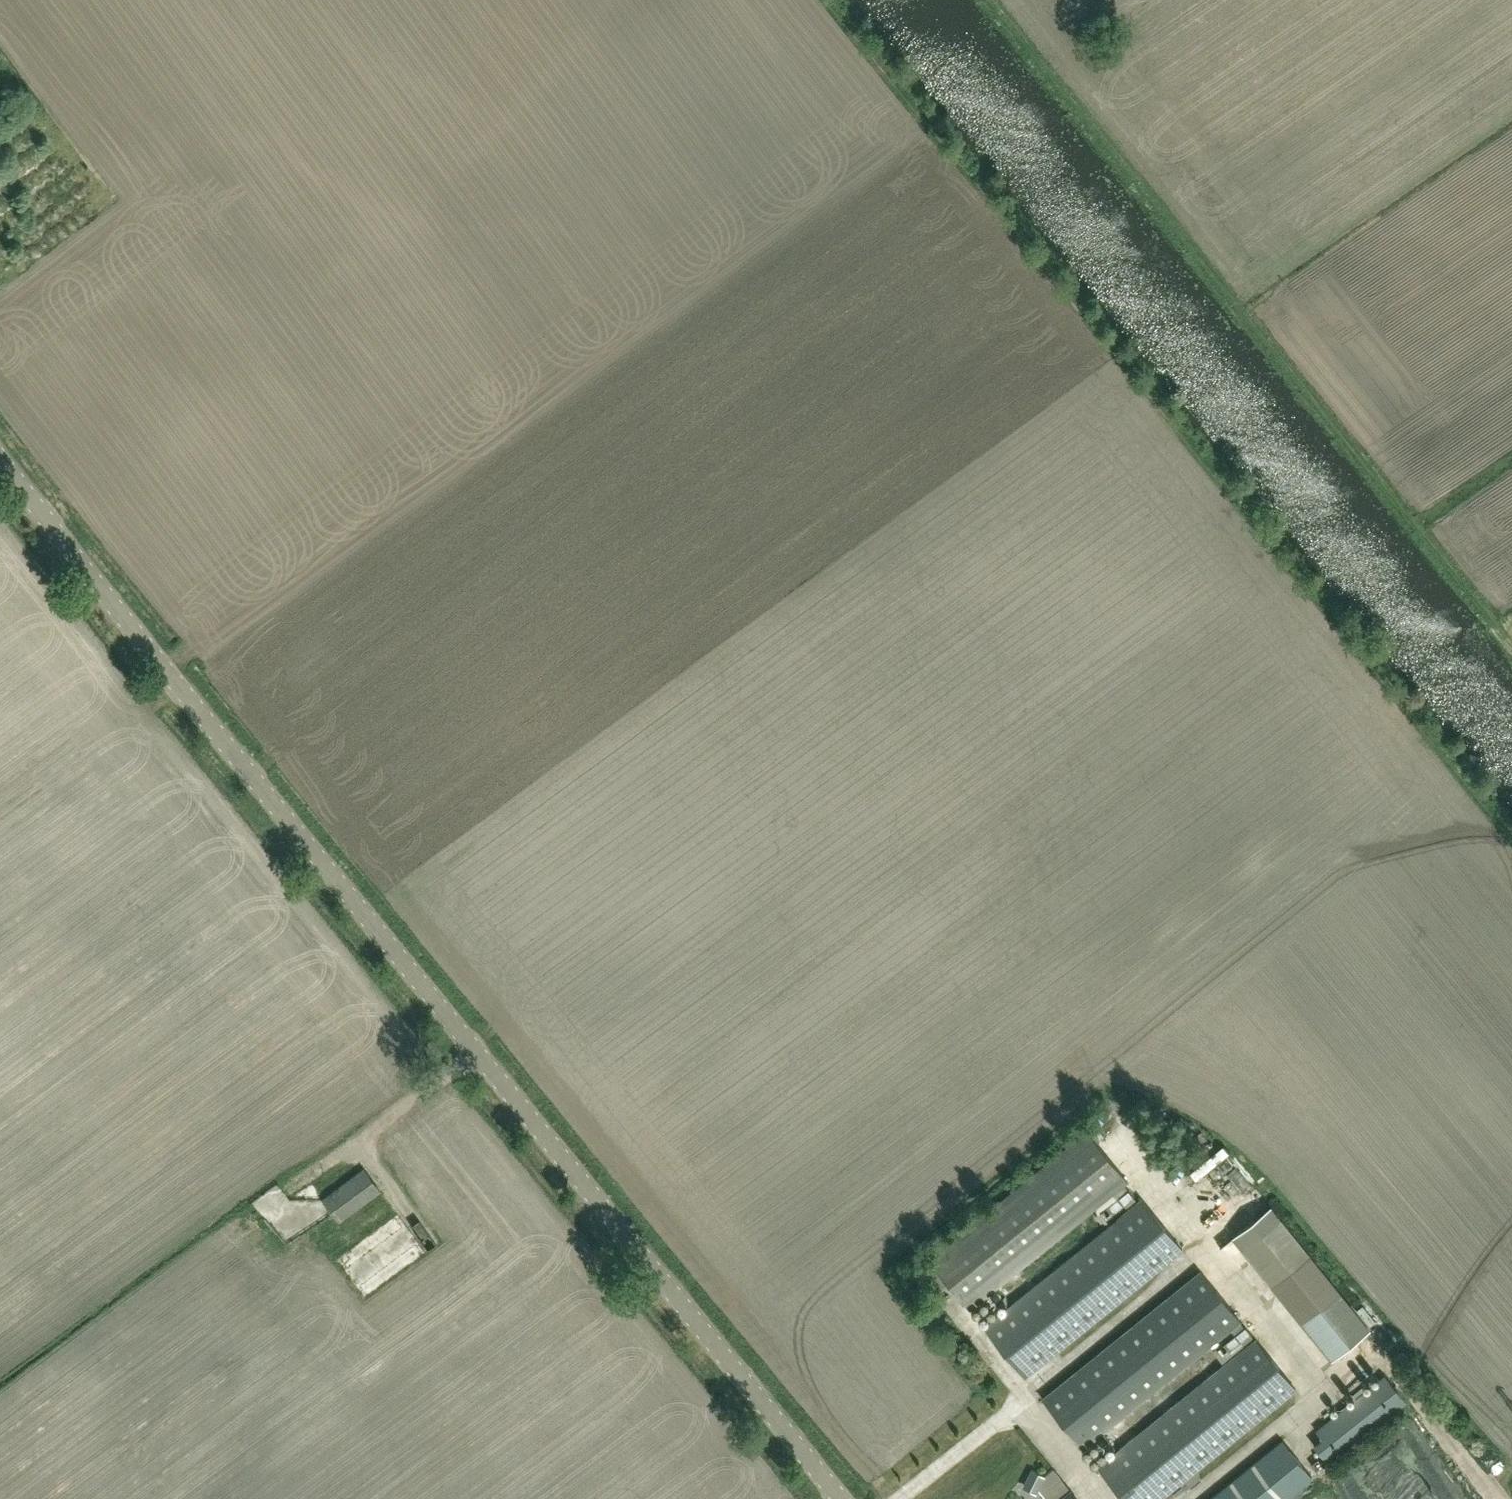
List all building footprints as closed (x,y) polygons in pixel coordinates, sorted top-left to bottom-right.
[(930,1295),(948,1282),(969,1308),(1128,1180),(1087,1131),(929,1258),(911,1273),(930,1295)] [(340,1222),(381,1191),(364,1169),(323,1199),(340,1222)] [(1024,1377),(1183,1249),(1143,1199),(984,1327),(1024,1377)] [(1270,1206),(1232,1236),(1332,1359),(1369,1328),(1270,1206)] [(1083,1449),(1241,1320),(1200,1271),(1043,1399),(1083,1449)] [(1296,1389),(1256,1339),(1098,1467),(1124,1498),(1160,1498),(1296,1389)] [(1406,1400),(1384,1373),(1315,1430),(1322,1439),(1313,1446),(1328,1464),(1406,1400)] [(1311,1476),(1282,1440),(1210,1498),(1283,1498),(1311,1476)] [(1062,1478),(1042,1494),(1046,1498),(1079,1498),(1062,1478)]
